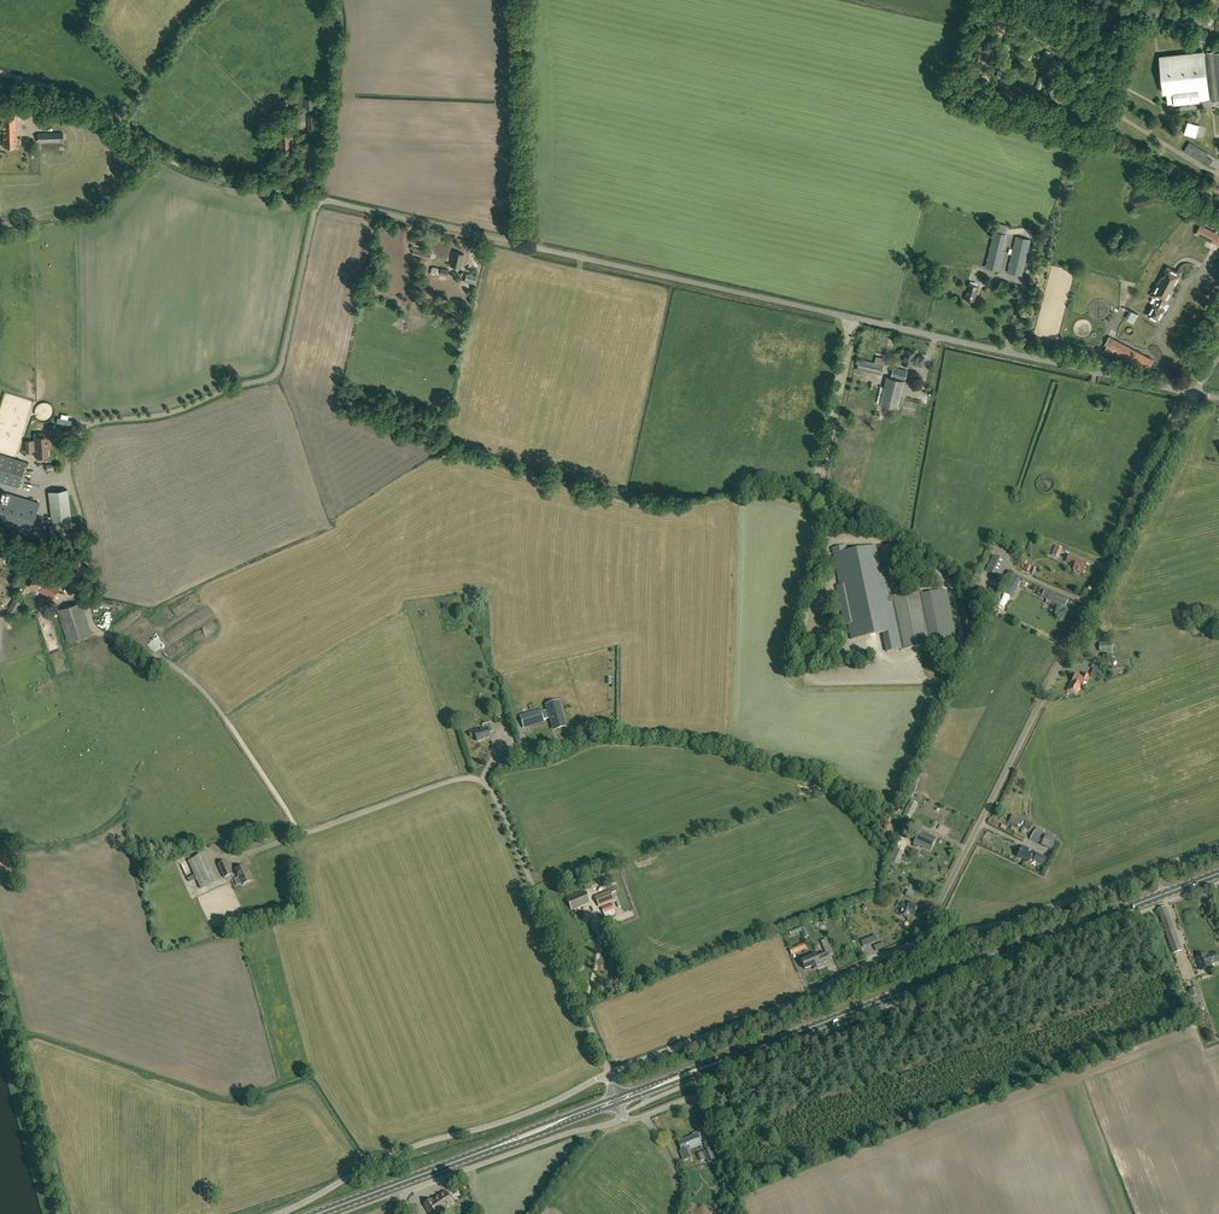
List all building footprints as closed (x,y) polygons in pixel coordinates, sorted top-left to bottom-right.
[(1207,53),(1204,54),(1209,97),(1211,97),(1212,101),(1218,100),(1218,52),(1214,52),(1214,50),(1207,51),(1207,53)] [(1204,51),(1160,56),(1164,92),(1167,92),(1168,102),(1174,101),(1175,103),(1199,101),(1199,99),(1209,98),(1209,97),(1204,54),(1204,51)] [(274,104),(277,111),(289,106),(286,99),(274,104)] [(315,99),(305,99),(306,109),(315,109),(315,99)] [(15,146),(15,116),(3,116),(3,146),(15,146)] [(1208,128),(1185,122),(1182,134),(1205,140),(1208,128)] [(63,141),(63,132),(37,132),(38,141),(63,141)] [(292,132),(279,133),(280,147),(293,146),(292,132)] [(1190,142),(1184,151),(1209,166),(1212,160),(1206,156),(1208,153),(1190,142)] [(1201,225),(1196,234),(1214,242),(1215,240),(1218,242),(1217,244),(1218,245),(1218,234),(1201,225)] [(1022,275),(1030,239),(1015,236),(1007,272),(1022,275)] [(432,252),(414,247),(412,254),(430,259),(432,252)] [(1001,250),(990,248),(985,267),(999,270),(1003,251),(1001,250)] [(461,268),(465,254),(453,251),(450,265),(461,268)] [(1164,310),(1164,309),(1161,307),(1164,302),(1166,303),(1174,290),(1172,289),(1174,286),(1181,274),(1168,267),(1162,278),(1160,282),(1158,281),(1151,295),(1158,299),(1155,304),(1151,310),(1150,310),(1148,313),(1149,314),(1148,315),(1158,321),(1162,313),(1163,313),(1165,311),(1164,310)] [(442,268),(440,275),(451,277),(452,274),(448,273),(449,270),(442,268)] [(477,275),(466,273),(465,281),(475,283),(477,275)] [(964,297),(974,300),(978,286),(968,283),(964,297)] [(1130,319),(1133,320),(1134,318),(1137,319),(1140,314),(1134,311),(1130,319)] [(1105,345),(1107,346),(1105,350),(1112,354),(1113,352),(1140,366),(1141,364),(1149,368),(1153,360),(1109,337),(1105,345)] [(905,350),(903,358),(902,358),(901,359),(900,360),(900,361),(901,362),(902,362),(902,363),(912,366),(912,363),(922,366),(922,365),(923,365),(924,361),(923,361),(924,357),(914,354),(915,352),(905,350)] [(880,374),(882,364),(859,359),(857,368),(880,374)] [(906,370),(893,367),(891,376),(904,380),(906,370)] [(898,408),(904,381),(886,377),(880,404),(898,408)] [(35,446),(48,445),(48,436),(36,437),(36,446),(35,446)] [(48,445),(35,446),(35,456),(47,455),(48,453),(48,450),(47,449),(47,446),(48,446),(48,445)] [(0,454),(0,482),(10,485),(18,459),(0,454)] [(25,462),(18,459),(10,485),(18,486),(25,462)] [(67,489),(48,492),(52,528),(72,526),(67,489)] [(29,533),(38,502),(10,493),(7,501),(0,499),(0,525),(29,533)] [(72,526),(49,528),(50,537),(73,534),(72,526)] [(845,545),(832,548),(836,568),(838,567),(838,570),(837,570),(837,573),(847,571),(850,570),(846,552),(845,545)] [(862,637),(890,631),(884,603),(888,602),(887,597),(889,597),(888,591),(890,591),(888,580),(882,581),(875,546),(846,552),(850,570),(847,571),(862,637)] [(1051,555),(1058,558),(1061,548),(1055,546),(1051,555)] [(1005,561),(993,555),(986,571),(997,577),(1005,561)] [(1073,570),(1082,574),(1086,565),(1079,562),(1080,560),(1069,556),(1066,562),(1075,565),(1073,570)] [(76,568),(68,569),(69,589),(82,588),(81,562),(75,562),(76,568)] [(862,637),(847,571),(837,573),(840,585),(836,586),(844,624),(848,624),(851,639),(862,637)] [(34,590),(35,588),(52,599),(60,586),(37,572),(28,586),(34,590)] [(1016,586),(1020,579),(1013,576),(1009,583),(1016,586)] [(889,597),(887,597),(888,602),(892,602),(902,649),(900,649),(900,650),(929,645),(929,647),(956,641),(946,590),(925,594),(919,591),(889,597)] [(1055,599),(1051,607),(1059,610),(1061,605),(1065,607),(1068,600),(1051,592),(1049,596),(1055,599)] [(20,602),(14,598),(6,612),(12,615),(20,602)] [(81,601),(57,609),(67,640),(91,633),(81,601)] [(888,602),(884,603),(890,631),(883,633),(887,652),(900,649),(902,649),(892,602),(888,602)] [(1099,651),(1111,650),(1111,642),(1099,643),(1099,651)] [(1093,669),(1090,676),(1097,679),(1099,675),(1098,675),(1100,672),(1098,671),(1099,667),(1092,664),(1090,668),(1093,669)] [(1109,670),(1110,675),(1130,671),(1129,667),(1128,666),(1109,670)] [(1071,684),(1067,691),(1075,695),(1083,680),(1085,681),(1088,675),(1084,673),(1082,678),(1076,674),(1072,682),(1073,682),(1072,685),(1071,684)] [(550,720),(552,728),(566,724),(559,701),(545,705),(547,711),(550,720)] [(520,715),(524,729),(545,722),(544,721),(550,720),(547,711),(542,712),(541,709),(520,715)] [(479,731),(479,729),(469,732),(471,737),(475,736),(477,742),(491,737),(488,730),(492,729),(490,723),(482,725),(484,730),(479,731)] [(918,804),(911,801),(909,804),(908,804),(905,811),(904,815),(911,818),(918,804)] [(1026,821),(1024,826),(1030,829),(1033,824),(1026,821)] [(1036,828),(1030,840),(1041,845),(1047,833),(1036,828)] [(914,843),(930,851),(936,838),(920,831),(914,843)] [(1047,832),(1041,845),(1041,846),(1049,850),(1056,836),(1047,832)] [(891,861),(891,862),(898,865),(904,851),(896,848),(891,861)] [(1024,849),(1021,848),(1017,857),(1022,859),(1027,849),(1025,848),(1024,849)] [(1034,852),(1027,849),(1022,859),(1029,862),(1034,852)] [(1043,856),(1036,853),(1033,859),(1040,862),(1043,856)] [(201,889),(214,883),(201,855),(188,861),(201,889)] [(224,878),(232,874),(226,861),(218,865),(224,878)] [(252,880),(249,874),(249,875),(245,866),(236,870),(242,885),(252,880)] [(592,887),(591,885),(595,884),(594,880),(593,877),(582,881),(585,890),(592,887)] [(586,891),(567,899),(572,910),(590,903),(586,891)] [(595,897),(599,907),(614,901),(610,891),(595,897)] [(899,914),(902,916),(907,918),(910,913),(914,914),(917,908),(914,906),(915,905),(908,901),(906,904),(903,903),(900,909),(901,910),(899,914)] [(606,918),(616,914),(612,904),(601,907),(604,914),(606,918)] [(1165,907),(1158,910),(1171,945),(1178,943),(1176,936),(1175,937),(1173,930),(1174,930),(1165,907)] [(802,932),(800,927),(789,931),(791,936),(802,932)] [(868,944),(877,941),(875,936),(866,939),(868,944)] [(821,941),(825,950),(830,948),(826,939),(821,941)] [(795,947),(797,952),(806,948),(804,943),(795,947)] [(1171,945),(1173,953),(1181,951),(1178,943),(1171,945)] [(826,952),(817,956),(817,958),(817,960),(814,961),(817,968),(830,963),(826,952)] [(1216,952),(1206,956),(1209,964),(1218,961),(1216,952)] [(817,958),(816,954),(801,960),(805,969),(816,965),(814,961),(817,960),(817,958)] [(1209,964),(1206,956),(1204,956),(1204,955),(1196,958),(1201,970),(1212,966),(1211,964),(1209,964)] [(613,979),(606,981),(607,986),(622,981),(619,974),(612,976),(613,979)] [(691,1158),(688,1148),(701,1143),(698,1134),(678,1141),(681,1150),(680,1151),(684,1160),(691,1158)] [(706,1158),(713,1156),(708,1141),(703,1142),(706,1151),(704,1152),(706,1158)] [(424,1205),(430,1213),(433,1213),(438,1211),(439,1212),(453,1203),(446,1192),(441,1195),(440,1194),(424,1205)]
